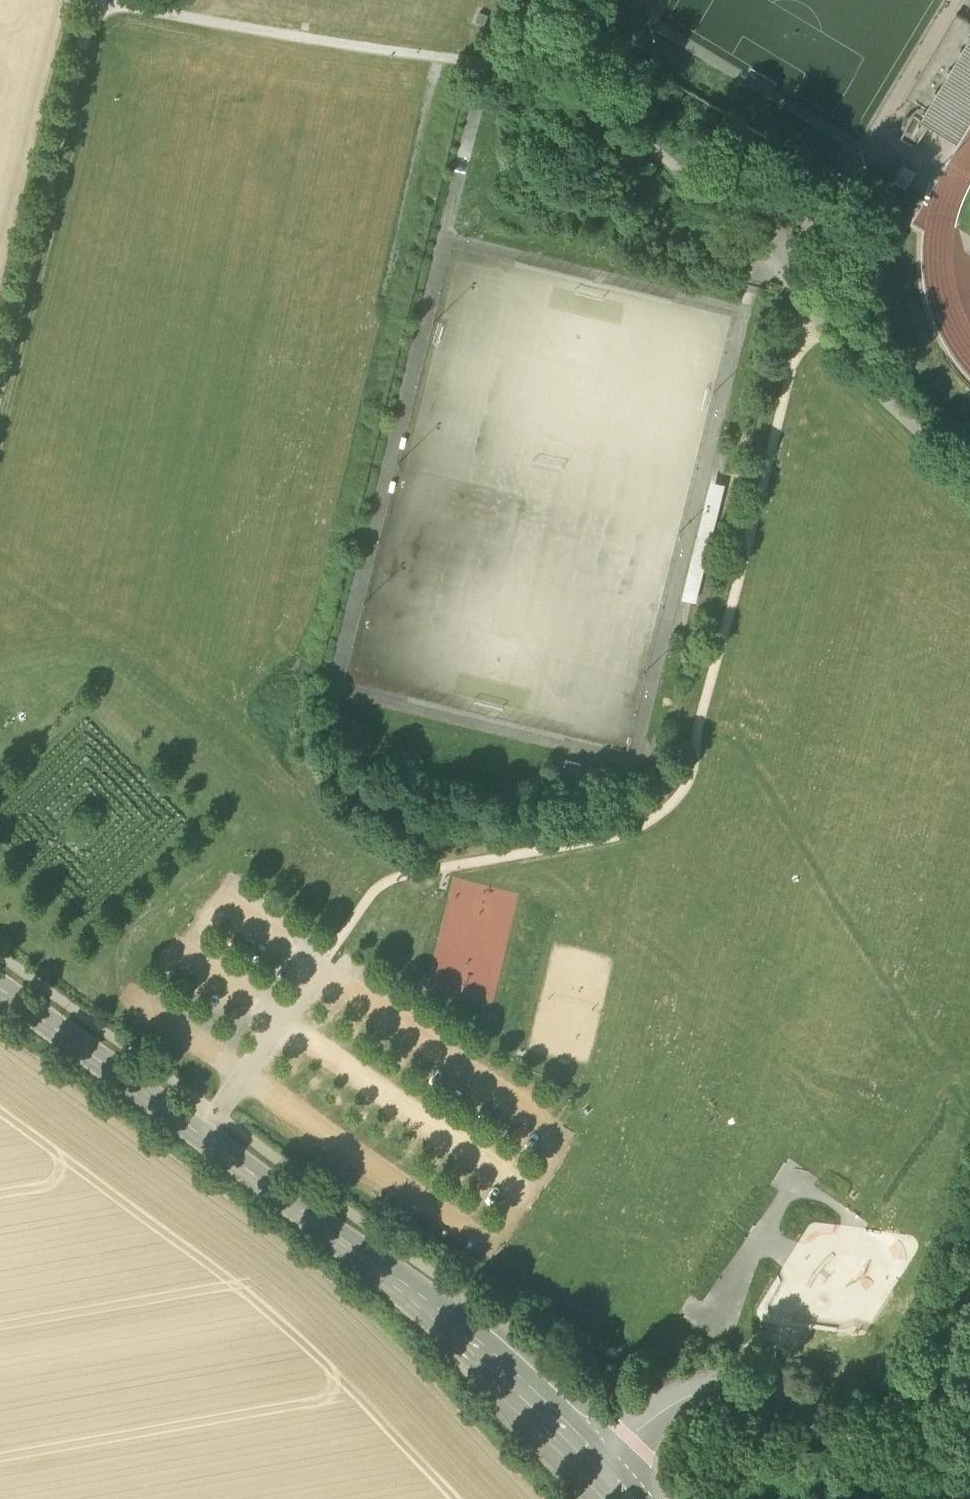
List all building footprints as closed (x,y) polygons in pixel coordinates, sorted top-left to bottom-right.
[(969,115),(969,47),(967,45),(969,39),(969,18),(958,11),(907,96),(928,108),(934,112),(935,112),(936,112),(962,128),(969,115)] [(959,133),(962,128),(936,112),(933,117),(959,133)] [(682,596),(695,599),(724,482),(711,479),(682,596)] [(560,779),(575,782),(580,762),(565,759),(560,779)] [(590,765),(580,762),(575,782),(584,785),(590,765)] [(616,772),(590,765),(584,785),(611,791),(616,772)]
